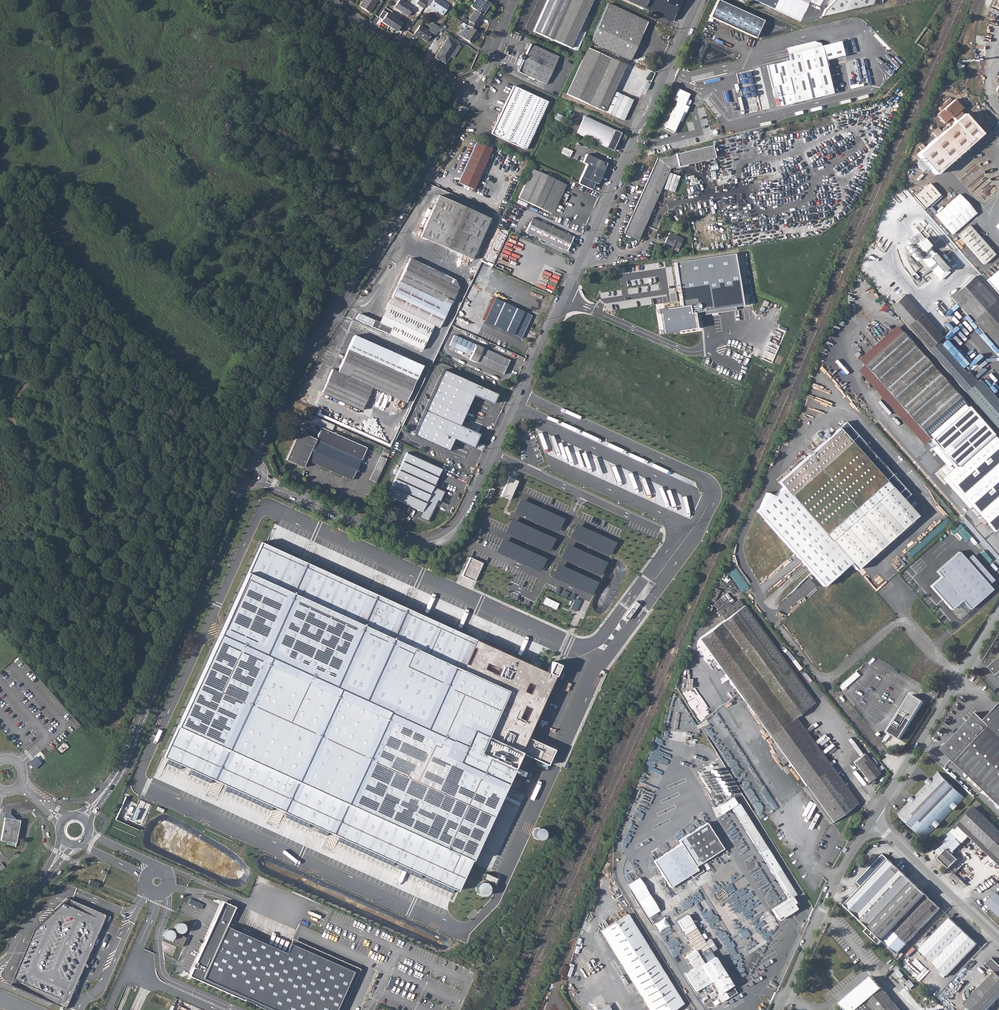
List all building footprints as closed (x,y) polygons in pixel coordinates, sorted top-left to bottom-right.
[(359,6),(369,12),(377,0),(363,0),(359,6)] [(394,7),(407,16),(412,8),(403,2),(405,0),(399,0),(394,7)] [(425,0),(418,0),(416,3),(423,8),(427,2),(425,0)] [(433,10),(434,9),(437,11),(443,14),(449,5),(441,0),(433,0),(429,7),(433,10)] [(490,3),(485,0),(484,0),(483,2),(479,0),(473,0),(474,1),(470,6),(475,10),(483,15),(490,3)] [(533,31),(569,48),(591,0),(547,0),(533,31)] [(672,20),(682,0),(629,0),(672,20)] [(710,17),(756,38),(764,21),(719,0),(717,0),(710,17)] [(775,4),(773,8),(800,21),(808,3),(809,0),(768,0),(775,4)] [(820,16),(869,4),(871,0),(832,0),(822,10),(820,16)] [(607,3),(589,43),(627,60),(628,60),(630,60),(647,22),(607,3)] [(820,16),(822,10),(808,3),(800,21),(820,16)] [(406,25),(383,10),(378,17),(382,19),(382,18),(384,20),(383,22),(395,30),(397,28),(398,29),(398,30),(401,32),(406,25)] [(470,22),(467,26),(470,28),(474,30),(481,19),(483,20),(485,17),(483,15),(475,10),(468,21),(470,22)] [(420,25),(413,35),(416,37),(417,35),(427,41),(432,33),(434,31),(437,25),(434,23),(428,31),(420,25)] [(474,30),(470,28),(467,32),(464,29),(459,36),(470,44),(473,39),(474,40),(478,33),(474,30)] [(448,37),(435,57),(445,64),(458,44),(448,37)] [(820,43),(813,41),(785,48),(788,60),(767,65),(777,106),(832,93),(824,60),(844,56),(840,41),(821,45),(820,43)] [(627,60),(589,43),(566,94),(624,120),(644,74),(625,65),(627,60)] [(522,61),(518,71),(546,84),(558,57),(530,44),(525,56),(523,54),(520,55),(519,57),(520,60),(522,61)] [(689,66),(686,73),(691,76),(694,68),(689,66)] [(513,86),(491,134),(525,149),(547,102),(513,86)] [(665,129),(668,130),(673,133),(683,112),(685,113),(688,107),(684,105),(689,94),(679,89),(674,100),(677,101),(665,129)] [(914,153),(934,176),(981,136),(959,112),(962,109),(954,100),(937,114),(946,124),(914,153)] [(567,120),(564,128),(613,150),(620,133),(583,116),(579,126),(567,120)] [(476,142),(458,183),(473,189),(491,149),(476,142)] [(631,216),(624,232),(624,233),(638,239),(646,219),(648,215),(656,198),(659,190),(665,179),(670,168),(714,158),(712,146),(658,159),(633,212),(631,216)] [(587,164),(578,183),(592,189),(594,183),(597,184),(605,168),(604,167),(602,162),(603,162),(586,154),(582,162),(587,164)] [(518,198),(548,212),(561,183),(532,169),(518,198)] [(929,183),(913,197),(924,210),(940,195),(929,183)] [(438,197),(419,237),(471,261),(490,220),(438,197)] [(958,197),(934,217),(952,237),(976,217),(958,197)] [(532,218),(526,232),(566,250),(573,237),(532,218)] [(969,226),(956,237),(983,267),(995,256),(969,226)] [(668,233),(663,246),(671,250),(673,246),(678,249),(683,239),(668,233)] [(681,306),(658,310),(661,333),(699,328),(697,319),(694,319),(693,316),(697,315),(734,310),(734,306),(741,305),(734,254),(674,263),(681,306)] [(355,312),(352,317),(356,319),(371,326),(428,352),(460,283),(410,259),(380,322),(374,319),(373,320),(359,313),(358,314),(355,312)] [(951,297),(998,352),(998,304),(974,276),(951,297)] [(904,294),(890,307),(907,327),(922,314),(904,294)] [(495,299),(484,321),(513,335),(513,334),(521,338),(531,316),(524,312),(495,298),(495,299)] [(901,331),(863,365),(899,405),(930,439),(967,406),(901,331)] [(371,387),(394,397),(405,402),(422,366),(354,335),(347,349),(337,372),(331,369),(321,392),(332,397),(361,410),(371,387)] [(454,335),(449,346),(469,355),(471,352),(472,352),(469,359),(501,374),(508,360),(454,335)] [(927,350),(998,432),(998,403),(979,379),(974,383),(937,341),(927,350)] [(497,393),(444,370),(415,436),(448,451),(453,440),(473,448),(479,435),(459,426),(473,396),(492,404),(497,393)] [(333,425),(313,416),(310,423),(320,427),(315,439),(298,432),(285,460),(302,467),(306,459),(351,479),(366,447),(330,431),(333,425)] [(757,510),(764,518),(816,577),(823,585),(823,586),(849,563),(855,569),(917,515),(903,499),(909,493),(846,422),(777,482),(782,487),(773,495),(766,492),(759,508),(757,510)] [(945,475),(994,531),(998,527),(998,442),(992,434),(945,475)] [(406,452),(387,496),(421,511),(418,517),(427,522),(437,501),(428,496),(440,468),(406,452)] [(369,479),(375,482),(386,459),(380,456),(369,479)] [(502,495),(511,499),(519,482),(509,478),(502,495)] [(491,500),(495,490),(489,487),(485,497),(491,500)] [(522,498),(516,511),(558,531),(563,518),(522,498)] [(590,503),(587,510),(601,516),(604,509),(590,503)] [(513,518),(507,531),(549,550),(554,538),(513,518)] [(578,523),(571,536),(610,555),(616,542),(578,523)] [(504,538),(498,550),(539,570),(545,558),(504,538)] [(568,543),(561,556),(600,575),(606,562),(568,543)] [(259,545),(161,760),(452,892),(465,862),(471,864),(519,759),(538,768),(548,746),(526,736),(557,668),(547,663),(543,673),(259,545)] [(969,609),(992,589),(958,551),(936,571),(941,576),(930,586),(951,609),(961,600),(969,609)] [(477,581),(484,564),(471,558),(464,575),(477,581)] [(558,563),(552,576),(590,594),(597,581),(558,563)] [(620,618),(625,622),(638,605),(632,601),(620,618)] [(814,702),(780,654),(744,605),(698,638),(806,786),(831,822),(857,803),(849,792),(846,795),(792,719),(795,717),(815,702),(814,702)] [(998,674),(998,659),(990,667),(997,675),(998,674)] [(912,694),(888,732),(900,739),(923,702),(912,694)] [(972,779),(981,787),(998,804),(998,736),(976,713),(942,749),(972,779)] [(863,753),(853,762),(868,781),(879,772),(863,753)] [(937,771),(897,812),(926,840),(966,799),(937,771)] [(738,805),(733,797),(717,807),(722,815),(733,808),(738,805)] [(733,808),(760,849),(791,899),(794,898),(797,896),(766,845),(740,804),(738,805),(733,808)] [(948,850),(947,849),(958,838),(963,843),(969,836),(973,833),(995,854),(998,850),(998,830),(975,807),(961,821),(962,823),(956,830),(954,828),(948,835),(949,836),(944,842),(945,843),(940,849),(944,853),(938,858),(949,868),(958,860),(953,855),(948,850)] [(20,821),(4,818),(0,841),(16,844),(20,821)] [(707,821),(679,838),(682,842),(695,864),(723,847),(707,821)] [(534,832),(534,833),(534,835),(536,837),(538,838),(540,838),(541,837),(543,836),(544,835),(545,833),(545,832),(545,830),(544,828),(542,827),(540,826),(539,826),(537,827),(535,828),(534,830),(534,832)] [(695,864),(682,842),(653,860),(670,887),(698,869),(695,864)] [(850,900),(846,904),(869,927),(912,882),(883,855),(857,882),(860,885),(862,887),(850,900)] [(648,865),(639,869),(645,881),(654,876),(648,865)] [(639,877),(628,884),(649,918),(660,911),(639,877)] [(98,883),(90,880),(88,885),(96,888),(98,883)] [(912,882),(869,927),(884,940),(927,896),(912,882)] [(477,888),(477,890),(478,892),(479,893),(481,894),(483,894),(484,894),(486,893),(487,892),(488,890),(488,888),(488,886),(487,885),(485,884),(484,883),(482,883),(480,883),(478,885),(477,886),(477,888)] [(998,915),(998,894),(997,892),(986,903),(998,915)] [(927,896),(884,940),(898,954),(940,909),(927,896)] [(68,898),(34,929),(10,985),(51,1003),(65,1009),(106,915),(68,898)] [(797,902),(794,898),(791,899),(774,911),(780,920),(797,909),(793,904),(797,902)] [(189,903),(203,908),(204,904),(190,899),(189,903)] [(189,976),(267,1009),(336,1009),(354,970),(291,943),(287,951),(226,925),(235,906),(222,901),(189,976)] [(601,930),(650,1009),(671,1009),(682,1003),(627,914),(601,930)] [(950,918),(920,950),(947,975),(977,944),(950,918)] [(183,921),(175,925),(179,933),(187,929),(183,921)] [(735,992),(714,956),(713,957),(693,925),(684,931),(703,963),(694,969),(708,991),(712,988),(714,991),(710,994),(712,997),(716,995),(720,1002),(735,992)] [(183,945),(186,936),(176,932),(176,931),(167,928),(163,937),(172,940),(172,941),(183,945)] [(706,941),(711,951),(716,948),(711,938),(706,941)] [(965,1004),(972,1009),(987,1009),(998,998),(998,965),(992,958),(987,964),(996,972),(965,1004)] [(842,1009),(901,1009),(882,988),(873,977),(842,1003),(845,1007),(842,1009)]
